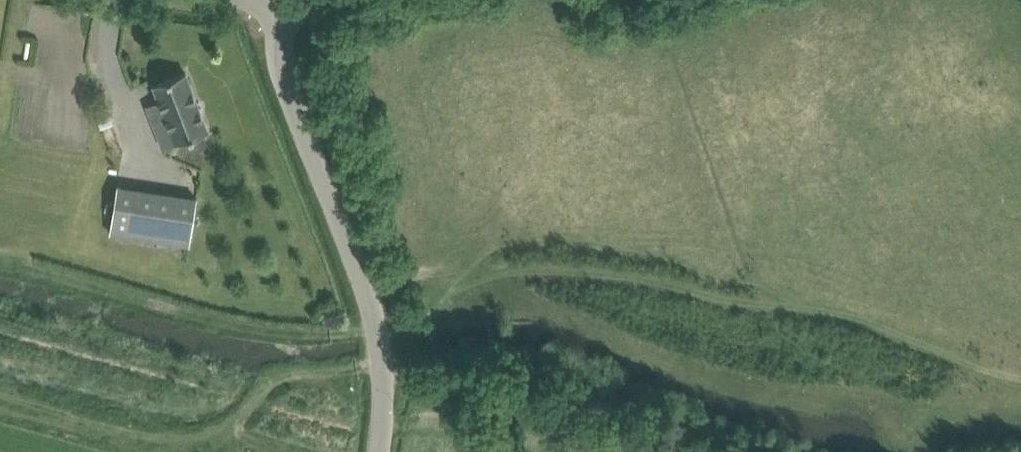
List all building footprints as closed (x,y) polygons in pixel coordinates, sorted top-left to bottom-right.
[(154,84),(160,101),(176,143),(208,130),(186,72),(154,84)] [(111,232),(190,245),(197,197),(118,185),(111,232)]
